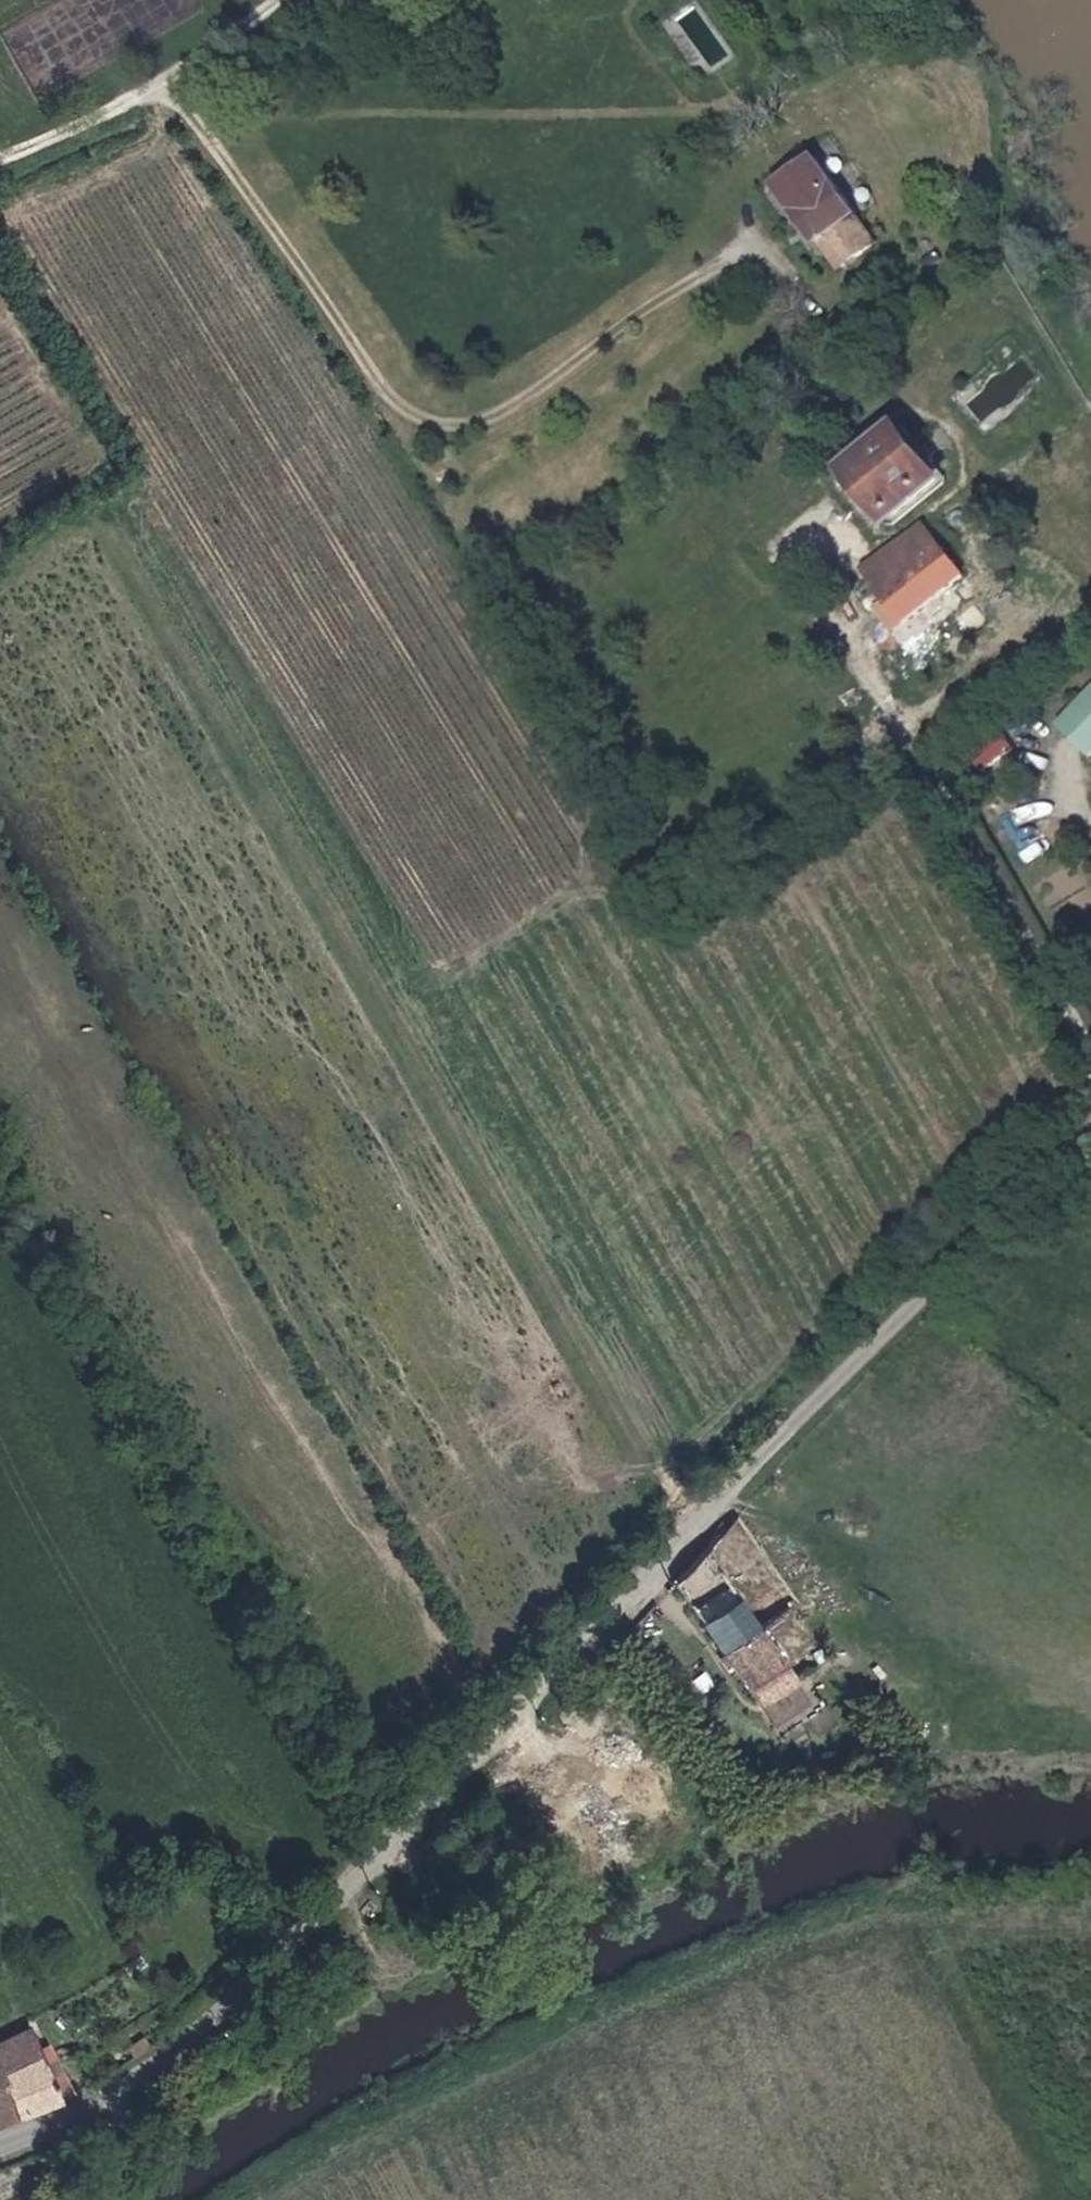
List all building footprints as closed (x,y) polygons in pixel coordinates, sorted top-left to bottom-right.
[(821,162),(772,192),(793,223),(806,244),(828,277),(877,247),(832,177),(821,162)] [(964,483),(943,453),(929,461),(921,451),(871,483),(876,494),(863,501),(883,532),(894,524),(905,537),(950,510),(954,505),(949,495),(949,491),(964,483)] [(931,550),(929,548),(905,567),(903,568),(870,592),(886,618),(874,626),(893,651),(965,599),(931,550)] [(1057,727),(1090,753),(1090,682),(1057,727)] [(759,1554),(745,1528),(675,1596),(760,1717),(821,1683),(837,1671),(829,1658),(809,1668),(778,1631),(795,1618),(759,1554)] [(53,2111),(25,2045),(0,2056),(0,2132),(53,2111)]
